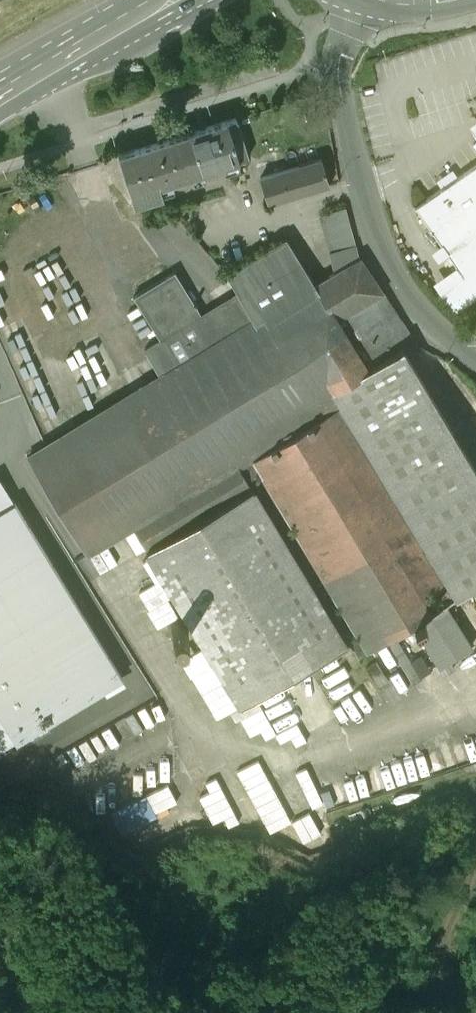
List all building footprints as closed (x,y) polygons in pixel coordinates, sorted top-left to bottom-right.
[(249,157),(236,119),(193,133),(205,171),(216,168),(218,174),(225,171),(223,165),(249,157)] [(205,171),(193,133),(120,157),(135,204),(163,195),(160,186),(205,171)] [(276,162),(258,168),(269,203),(329,184),(322,159),(320,160),(316,148),(296,155),(295,152),(274,158),(276,162)] [(415,207),(463,275),(439,291),(454,312),(475,297),(475,165),(415,207)] [(338,271),(362,256),(360,256),(346,206),(322,213),(338,271)] [(447,605),(475,588),(475,468),(405,353),(402,348),(367,369),(315,285),(287,239),(229,275),(239,291),(203,313),(177,271),(137,296),(163,339),(147,350),(162,375),(28,458),(88,555),(132,527),(244,708),(273,690),(281,703),(271,709),(295,747),(382,694),(377,686),(389,679),(372,652),(417,624),(447,605)] [(402,348),(405,353),(417,345),(362,256),(338,271),(315,285),(367,369),(402,348)] [(123,681),(0,479),(0,756),(123,681)] [(447,605),(417,624),(444,668),(474,649),(447,605)]
